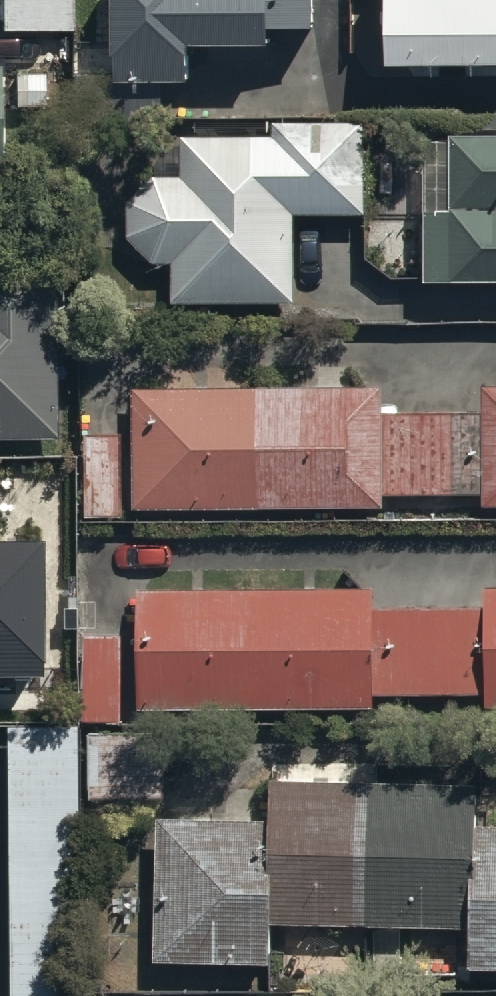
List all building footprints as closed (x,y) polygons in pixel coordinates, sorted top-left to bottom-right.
[(4,25),(74,23),(74,0),(3,0),(4,25)] [(112,80),(187,79),(187,38),(268,37),(268,23),(312,23),(312,0),(111,0),(112,80)] [(384,66),(495,65),(495,0),(384,0),(384,66)] [(365,114),(272,115),(272,128),(180,128),(181,169),(152,169),(128,194),(128,232),(153,254),(172,254),(172,294),(294,294),(293,207),(365,207),(365,114)] [(451,123),(451,131),(422,131),(424,269),(495,267),(495,123),(451,123)] [(54,429),(54,245),(0,245),(0,429),(54,429)] [(381,376),(132,378),(133,502),(384,499),(384,489),(451,488),(450,403),(381,404),(381,376)] [(482,378),(483,499),(495,498),(495,378),(482,378)] [(0,542),(0,677),(46,677),(45,542),(0,542)] [(136,578),(137,700),(374,699),(374,687),(485,687),(485,697),(495,697),(495,581),(481,581),(481,601),(374,601),(374,578),(136,578)] [(122,629),(82,629),(81,716),(121,716),(122,629)] [(7,722),(8,995),(78,995),(77,722),(7,722)] [(158,807),(155,951),(270,954),(271,914),(469,918),(468,958),(495,958),(495,816),(475,816),(476,774),(267,770),(267,809),(158,807)]
